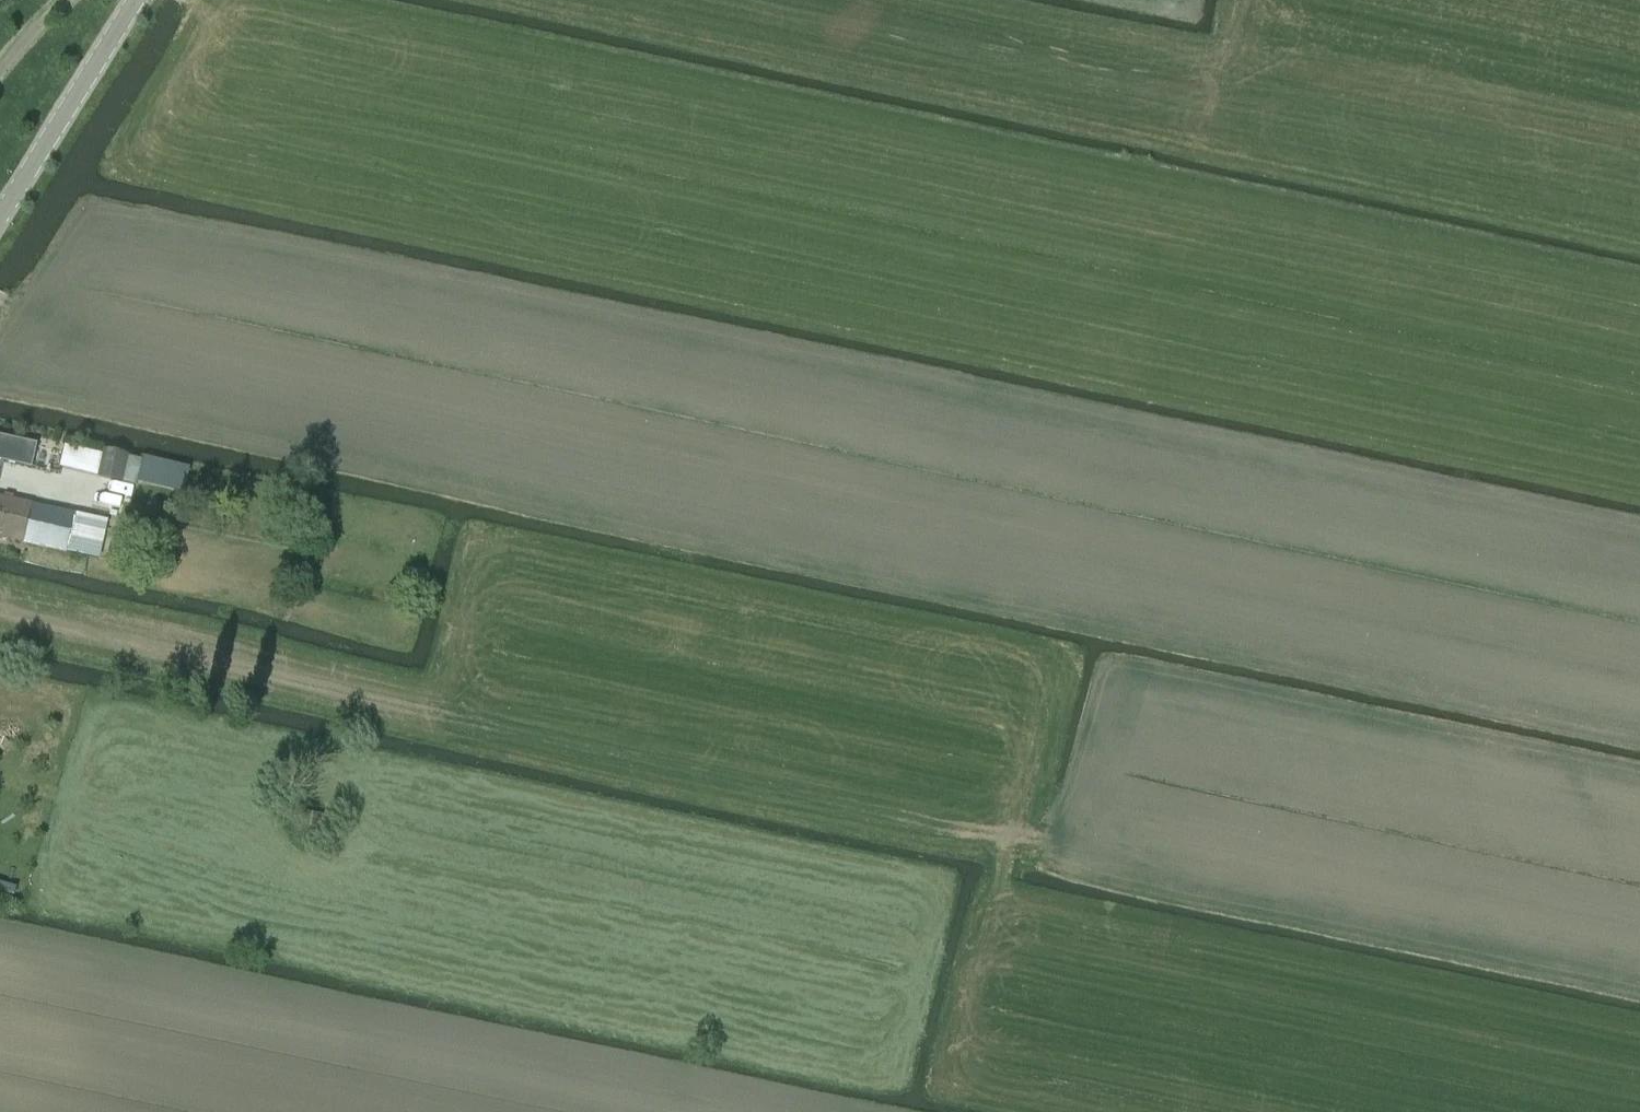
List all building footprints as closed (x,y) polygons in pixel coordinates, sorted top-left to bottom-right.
[(4,460),(4,461),(31,467),(36,444),(9,438),(9,439),(0,437),(0,459),(4,460)] [(99,477),(123,482),(129,457),(105,452),(99,477)] [(68,552),(99,559),(107,520),(0,497),(0,538),(68,552)] [(18,887),(0,883),(0,892),(15,896),(18,887)]
